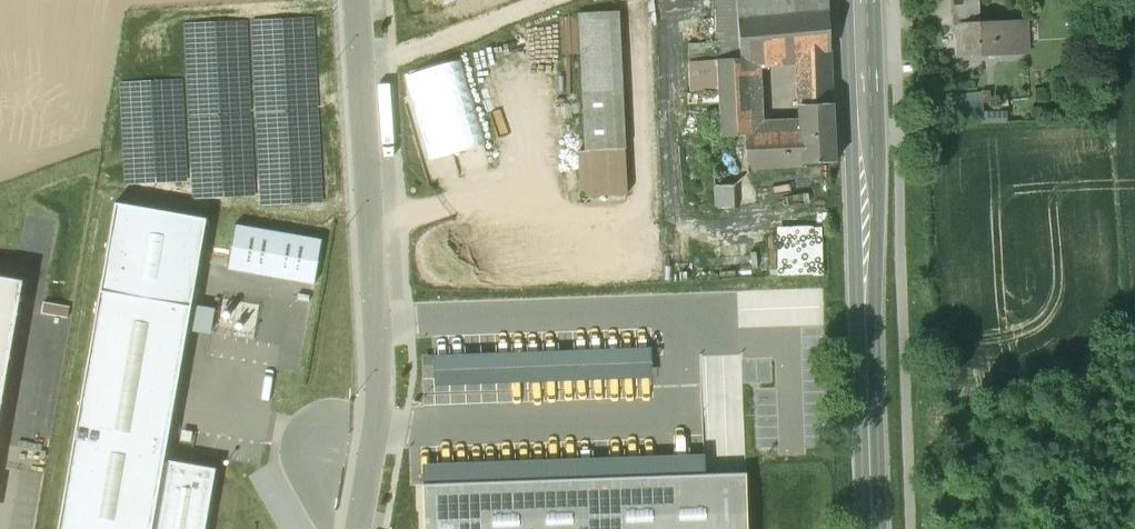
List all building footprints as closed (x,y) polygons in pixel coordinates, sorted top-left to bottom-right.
[(718,60),(741,58),(739,17),(828,10),(828,0),(715,0),(718,60)] [(961,25),(978,24),(978,0),(950,0),(950,25),(961,25)] [(739,17),(741,58),(749,57),(795,53),(830,50),(828,10),(739,17)] [(617,14),(578,15),(583,150),(577,149),(578,195),(622,195),(617,14)] [(978,24),(961,25),(962,57),(1002,54),(1001,46),(1001,42),(1005,42),(1025,40),(1024,25),(979,29),(978,24)] [(830,50),(795,53),(796,86),(799,86),(831,85),(830,50)] [(741,58),(718,60),(719,93),(721,134),(753,132),(749,57),(741,58)] [(719,93),(718,60),(688,61),(689,93),(719,93)] [(831,85),(799,86),(799,105),(832,103),(831,85)] [(982,94),(941,97),(942,120),(983,116),(982,94)] [(832,103),(799,105),(801,131),(802,165),(835,163),(832,103)] [(458,167),(488,157),(478,129),(449,139),(458,167)] [(801,131),(753,132),(721,134),(722,137),(743,137),(746,166),(751,166),(752,169),(755,169),(755,166),(786,165),(786,168),(794,167),(794,165),(802,165),(801,131)] [(709,137),(715,211),(733,209),(732,188),(746,177),(746,166),(743,137),(722,137),(709,137)] [(412,184),(422,181),(416,156),(406,158),(412,184)] [(205,219),(115,203),(99,291),(190,307),(205,219)] [(227,268),(313,284),(321,241),(235,225),(227,268)] [(0,277),(0,393),(21,280),(0,277)] [(57,528),(151,528),(163,462),(190,307),(99,291),(57,528)] [(422,485),(705,476),(704,456),(422,465),(422,485)] [(168,461),(167,462),(163,462),(151,528),(204,528),(215,469),(168,461)] [(746,475),(705,476),(422,485),(424,528),(748,528),(746,475)]
